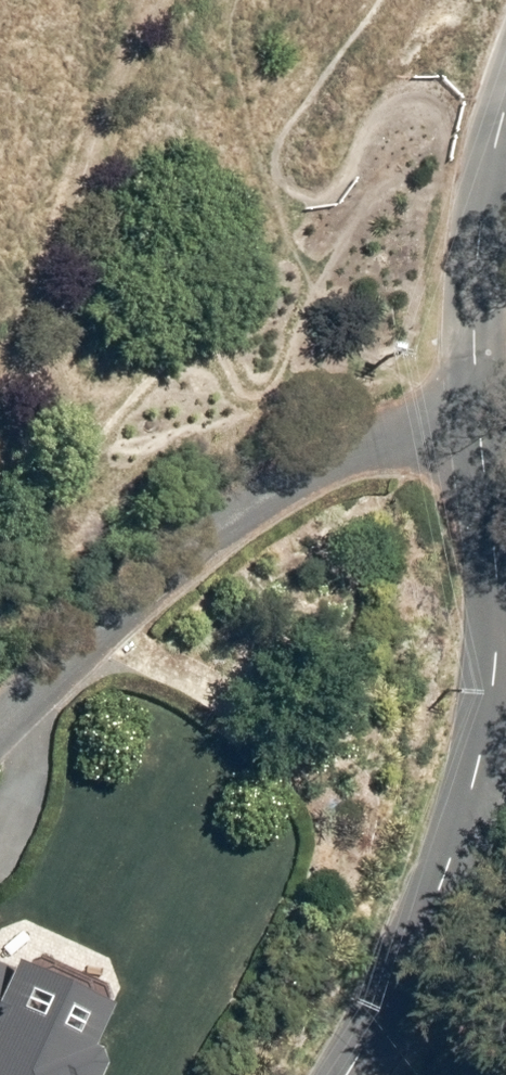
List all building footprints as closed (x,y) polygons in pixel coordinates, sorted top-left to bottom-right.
[(104,1005),(0,957),(0,1074),(95,1074),(98,1066),(91,1039),(104,1005)]
